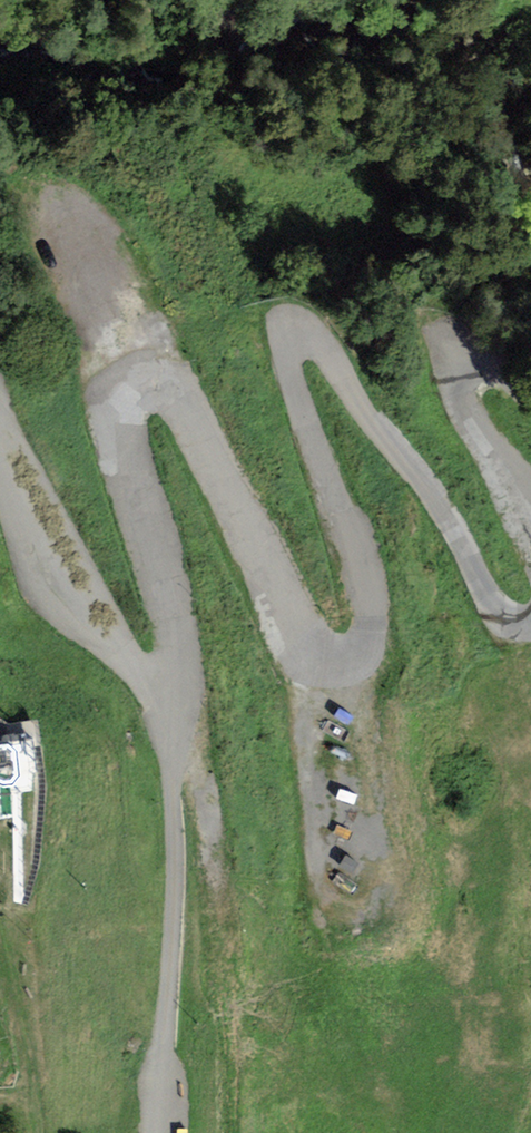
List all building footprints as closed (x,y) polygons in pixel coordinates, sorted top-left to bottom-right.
[(0,743),(0,785),(3,786),(11,786),(18,776),(18,754),(7,743),(0,743)]
